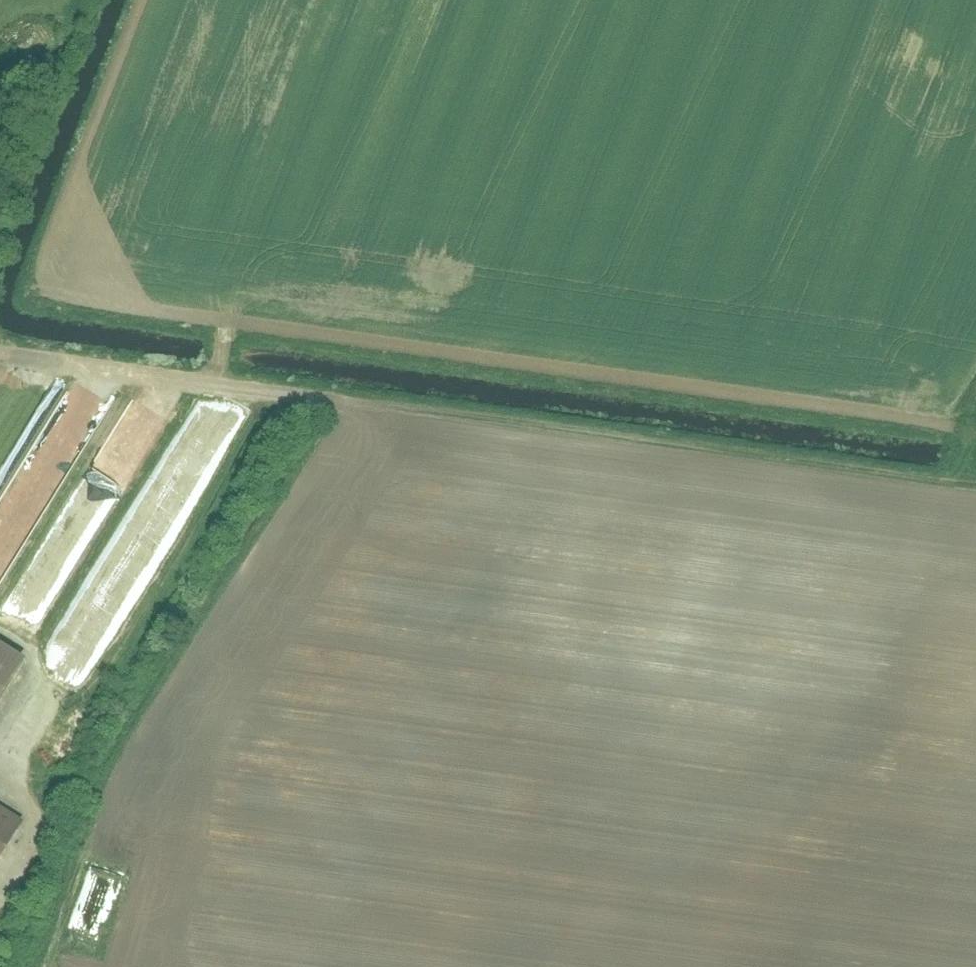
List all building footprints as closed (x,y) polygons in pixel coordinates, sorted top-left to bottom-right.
[(13,658),(0,650),(0,681),(13,658)] [(18,820),(0,809),(0,851),(18,820)]
